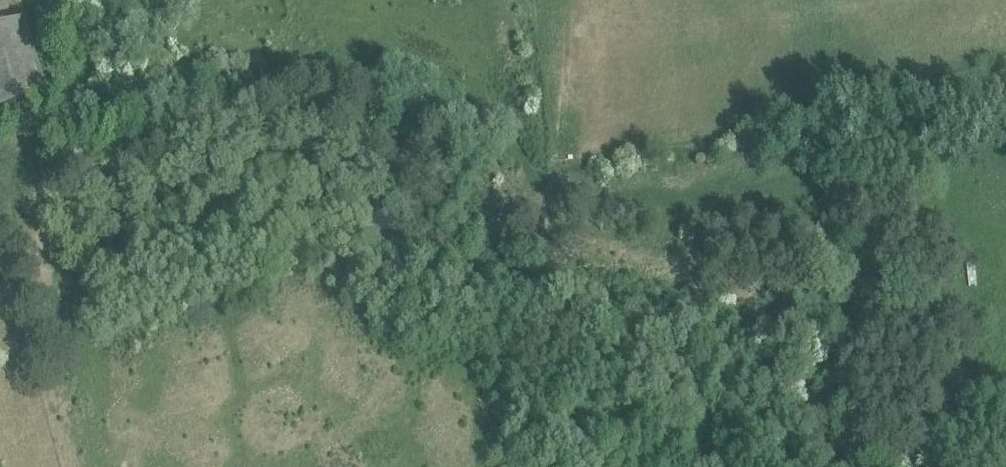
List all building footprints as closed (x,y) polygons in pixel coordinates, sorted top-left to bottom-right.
[(0,28),(0,110),(48,97),(26,20),(0,28)]
